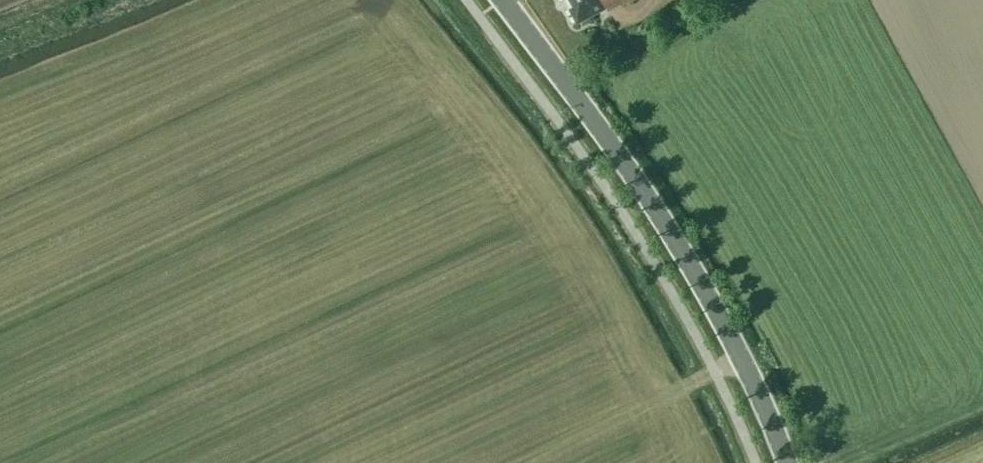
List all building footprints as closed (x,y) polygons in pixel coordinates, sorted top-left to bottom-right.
[(628,0),(564,0),(576,22),(604,7),(606,10),(617,3),(618,5),(628,0)]
